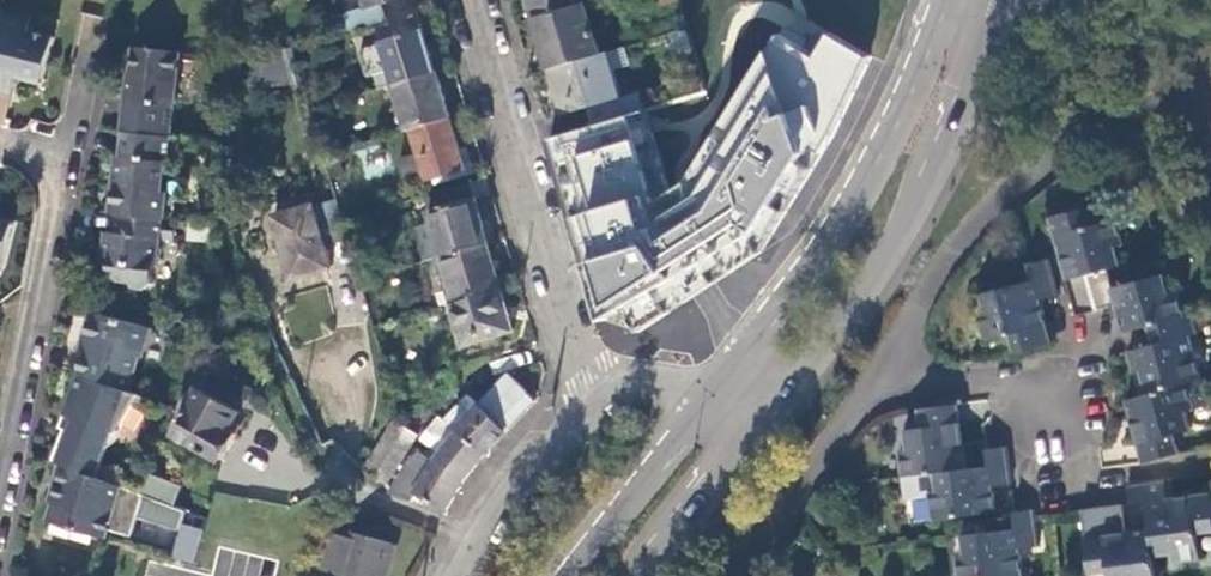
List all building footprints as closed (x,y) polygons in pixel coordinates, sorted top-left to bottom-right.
[(534,18),(583,4),(586,3),(585,0),(529,0),(534,18)] [(598,56),(583,4),(534,18),(550,70),(598,56)] [(438,71),(421,12),(378,25),(384,46),(391,70),(395,84),(438,71)] [(2,16),(0,25),(0,91),(15,95),(19,79),(45,85),(57,40),(30,33),(33,25),(2,16)] [(680,58),(696,53),(689,29),(673,34),(680,58)] [(645,111),(592,126),(551,140),(604,318),(625,308),(640,331),(762,252),(834,135),(872,57),(832,33),(818,57),(782,35),(690,181),(669,194),(645,111)] [(391,70),(384,46),(369,51),(375,74),(391,70)] [(181,53),(133,47),(128,93),(125,92),(120,129),(124,129),(174,135),(181,53)] [(649,110),(643,91),(622,97),(609,53),(598,56),(550,70),(563,115),(587,108),(592,126),(645,111),(649,110)] [(394,85),(395,84),(391,70),(375,74),(380,89),(394,85)] [(452,118),(438,71),(395,84),(394,85),(408,132),(413,130),(428,125),(452,118)] [(115,154),(107,212),(117,213),(163,219),(166,192),(160,191),(164,161),(170,162),(174,135),(124,129),(120,155),(115,154)] [(473,184),(428,197),(435,223),(444,256),(490,243),(473,184)] [(277,215),(294,277),(333,266),(315,204),(277,215)] [(1089,273),(1106,269),(1120,265),(1115,246),(1123,245),(1116,220),(1091,227),(1086,210),(1051,218),(1071,292),(1078,315),(1098,310),(1089,273)] [(173,243),(177,220),(163,219),(117,213),(114,234),(107,233),(104,258),(112,259),(108,279),(123,282),(128,288),(145,290),(152,285),(155,265),(158,266),(162,241),(173,243)] [(6,270),(18,224),(0,219),(0,269),(6,270)] [(418,227),(428,261),(441,257),(444,256),(435,223),(418,227)] [(441,294),(445,307),(453,305),(503,290),(490,243),(444,256),(441,257),(450,291),(441,294)] [(1043,300),(1060,295),(1050,259),(1031,263),(1034,281),(984,296),(988,315),(982,317),(987,342),(1011,336),(1016,353),(1054,344),(1043,300)] [(1110,288),(1106,269),(1089,273),(1098,310),(1117,306),(1124,332),(1150,326),(1183,317),(1177,290),(1166,293),(1162,274),(1110,288)] [(515,331),(503,290),(453,305),(464,346),(515,331)] [(87,376),(134,394),(138,376),(142,376),(145,358),(148,359),(155,328),(94,310),(85,352),(92,354),(87,376)] [(1193,315),(1183,317),(1150,326),(1155,345),(1129,351),(1135,373),(1143,371),(1148,394),(1185,384),(1200,380),(1189,337),(1197,333),(1193,315)] [(414,457),(392,492),(403,497),(416,501),(420,494),(448,510),(467,479),(474,469),(487,455),(501,440),(524,414),(536,401),(510,375),(481,404),(457,430),(460,433),(438,458),(421,446),(414,457)] [(153,402),(134,394),(87,376),(70,418),(78,422),(74,433),(69,430),(56,462),(65,465),(99,479),(112,447),(109,446),(114,433),(120,435),(137,407),(149,412),(153,402)] [(255,392),(233,379),(227,390),(249,402),(255,392)] [(1127,400),(1145,463),(1178,455),(1173,435),(1190,431),(1185,413),(1207,407),(1200,380),(1185,384),(1148,394),(1127,400)] [(177,434),(224,460),(248,416),(202,389),(177,434)] [(902,448),(906,479),(938,475),(967,471),(959,405),(922,408),(924,427),(907,429),(909,448),(902,448)] [(367,470),(389,483),(420,434),(397,420),(367,470)] [(1007,448),(989,450),(988,451),(990,469),(967,471),(938,475),(939,492),(931,493),(934,520),(996,512),(993,489),(1012,486),(1007,448)] [(178,533),(186,513),(174,509),(145,497),(99,479),(65,465),(57,488),(60,489),(50,523),(101,539),(104,531),(134,540),(141,518),(178,533)] [(145,497),(174,509),(183,488),(153,477),(145,497)] [(1168,480),(1129,485),(1131,505),(1149,503),(1151,529),(1156,557),(1164,555),(1176,554),(1177,562),(1203,559),(1200,532),(1210,531),(1210,493),(1169,498),(1168,480)] [(1091,575),(1092,575),(1114,573),(1115,575),(1158,575),(1156,557),(1151,529),(1127,532),(1123,505),(1082,510),(1083,515),(1091,575)] [(1015,513),(1016,529),(966,536),(969,555),(960,556),(962,575),(1027,575),(1024,554),(1024,550),(1041,547),(1036,510),(1015,513)] [(329,538),(319,573),(328,575),(387,575),(395,548),(356,537),(354,544),(329,538)]
